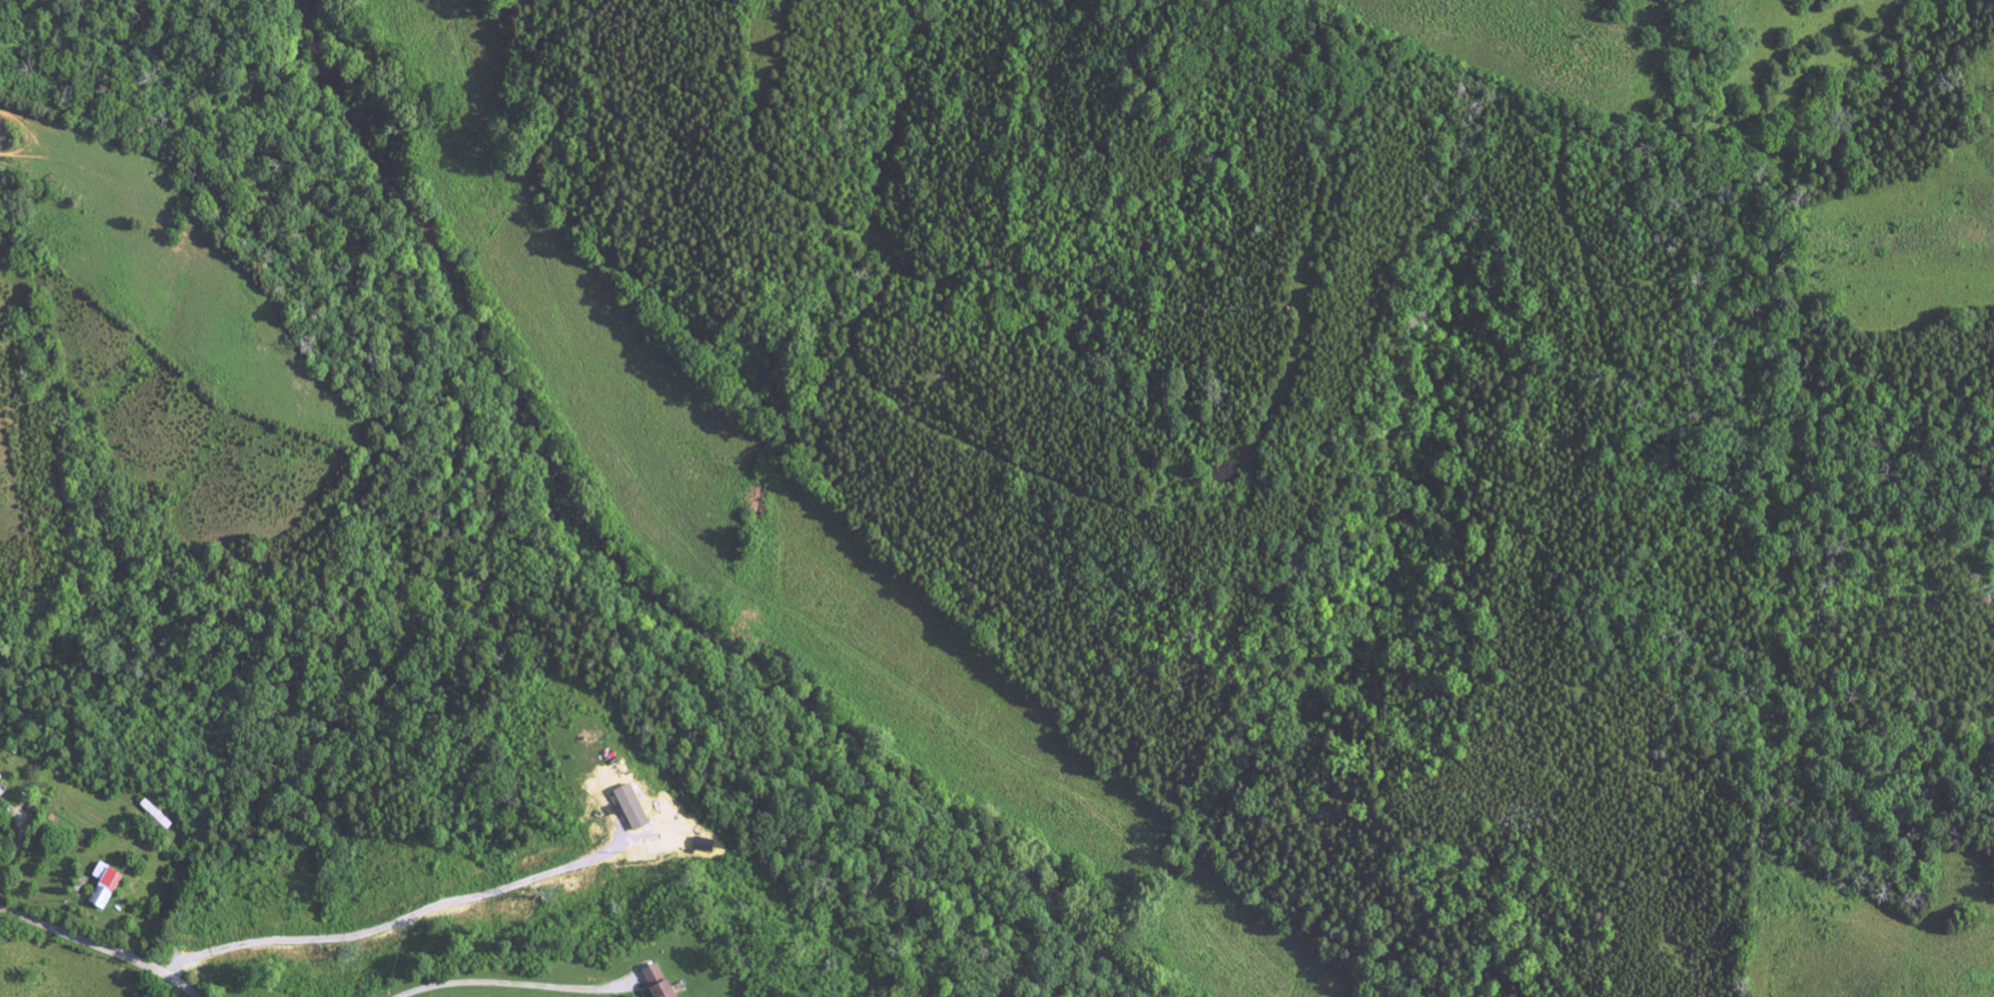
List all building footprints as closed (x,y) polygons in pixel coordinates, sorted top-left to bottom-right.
[(141,804),(157,819),(152,824),(164,835),(173,824),(146,799),(141,804)] [(100,879),(88,901),(104,910),(123,875),(107,866),(105,871),(97,867),(92,875),(100,879)] [(665,977),(661,978),(655,965),(641,971),(653,996),(674,996),(665,977)]
